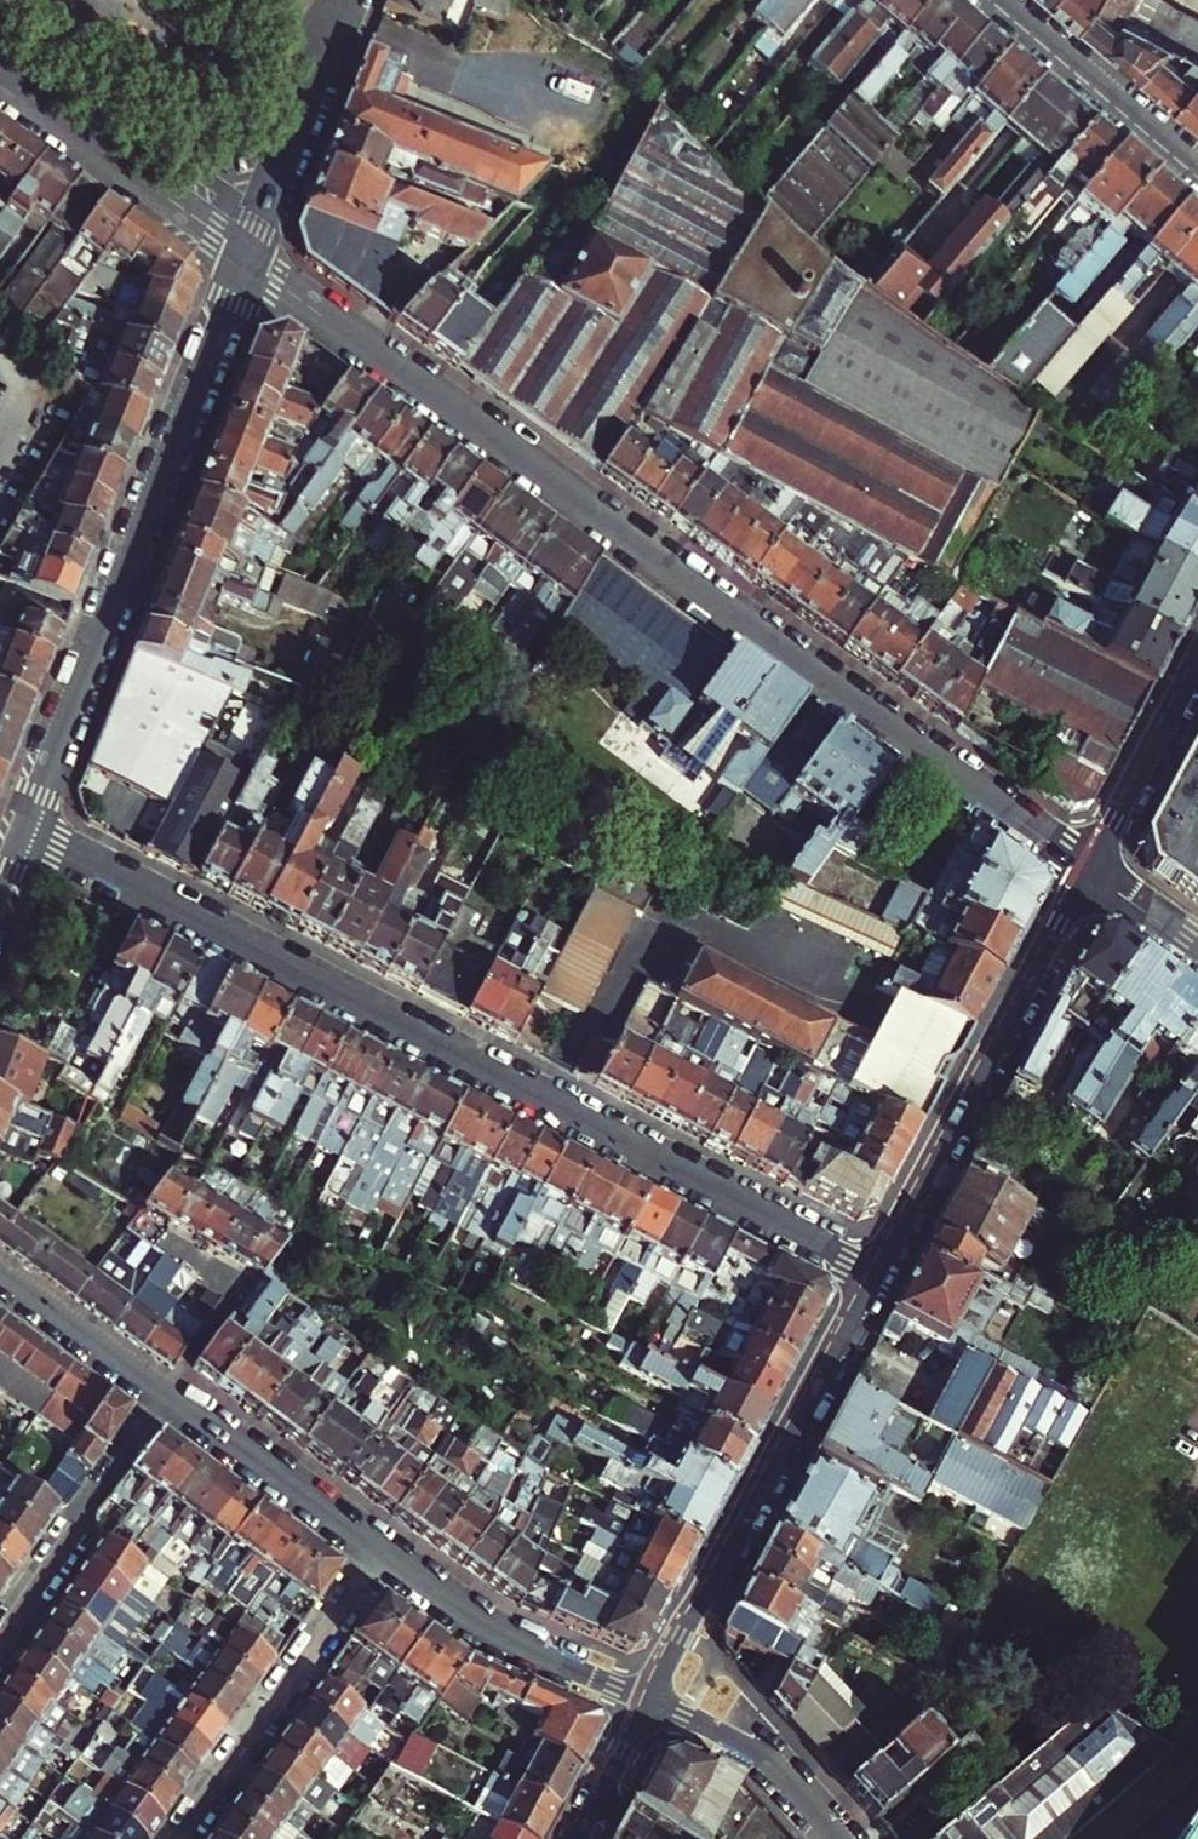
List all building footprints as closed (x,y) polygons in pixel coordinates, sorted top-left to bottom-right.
[(508,0),(386,0),(383,8),(459,38),(471,10),(500,21),(508,2),(508,0)] [(747,18),(744,23),(743,29),(743,41),(749,46),(788,0),(762,0),(747,18)] [(749,46),(763,58),(778,40),(780,41),(815,0),(788,0),(749,46)] [(886,55),(873,71),(757,208),(799,248),(893,138),(862,111),(903,63),(934,91),(984,33),(945,0),(933,0),(886,55)] [(821,76),(821,75),(884,0),(837,0),(830,8),(843,19),(806,63),(821,76)] [(821,76),(835,88),(873,44),(886,55),(933,0),(884,0),(821,75),(821,76)] [(830,8),(837,0),(821,0),(830,8)] [(1107,0),(1062,0),(1059,3),(1087,27),(1105,5),(1107,0)] [(1105,5),(1127,17),(1136,0),(1107,0),(1105,5)] [(1131,20),(1143,26),(1158,0),(1142,0),(1131,20)] [(1161,0),(1158,0),(1143,26),(1148,29),(1157,33),(1172,6),(1161,0)] [(1087,27),(1125,59),(1148,29),(1143,26),(1131,20),(1127,17),(1105,5),(1087,27)] [(1185,13),(1172,6),(1157,33),(1170,41),(1185,13)] [(1185,13),(1170,41),(1178,45),(1183,47),(1184,48),(1197,23),(1197,20),(1185,13)] [(1184,48),(1189,51),(1197,55),(1197,53),(1197,23),(1184,48)] [(1125,59),(1147,78),(1168,55),(1178,45),(1170,41),(1157,33),(1148,29),(1125,59)] [(1008,54),(984,33),(934,91),(911,118),(921,126),(927,120),(941,132),(951,120),(1008,54)] [(1189,51),(1184,48),(1183,47),(1179,51),(1184,56),(1189,51)] [(333,134),(486,194),(510,203),(544,168),(399,111),(411,84),(421,88),(428,71),(367,48),(333,134)] [(1179,51),(1172,59),(1177,63),(1182,58),(1184,56),(1179,51)] [(939,199),(1040,81),(1008,54),(951,120),(966,134),(947,158),(948,160),(924,187),(939,199)] [(1172,59),(1168,55),(1147,78),(1182,108),(1197,89),(1197,59),(1191,66),(1182,58),(1177,63),(1172,59)] [(1058,96),(1040,81),(939,199),(858,295),(915,333),(1009,224),(1016,215),(999,201),(989,193),(987,190),(985,186),(985,182),(987,179),(1018,142),(1058,96)] [(1197,121),(1197,89),(1182,108),(1197,121)] [(1093,126),(1058,96),(1018,142),(1036,158),(999,201),(1016,215),(1093,126)] [(666,430),(685,440),(691,444),(710,454),(715,457),(738,469),(761,481),(773,487),(777,489),(782,492),(795,499),(804,504),(830,518),(855,531),(880,544),(906,558),(920,565),(934,572),(948,580),(965,549),(1037,416),(1016,402),(980,378),(915,333),(858,295),(839,282),(799,248),(757,208),(655,109),(617,179),(591,226),(587,234),(577,230),(574,235),(584,240),(553,297),(519,278),(492,315),(456,366),(600,470),(635,423),(639,416),(659,427),(666,430)] [(1120,149),(1093,126),(1016,215),(1009,224),(1025,237),(1057,199),(1069,210),(1120,149)] [(0,132),(0,173),(22,143),(2,128),(0,132)] [(480,208),(486,194),(333,134),(320,168),(403,199),(410,183),(455,202),(456,198),(480,208)] [(22,143),(0,173),(0,215),(42,157),(22,143)] [(1120,149),(1069,210),(1059,221),(1074,234),(1049,264),(1065,279),(1105,233),(1152,177),(1120,149)] [(44,224),(76,181),(42,157),(0,215),(0,254),(30,214),(44,224)] [(403,199),(320,168),(303,211),(296,228),(305,257),(370,305),(406,218),(410,220),(415,228),(466,249),(483,231),(403,199)] [(1173,194),(1152,177),(1105,233),(1116,243),(1126,231),(1135,239),(1173,194)] [(102,200),(76,181),(44,224),(50,228),(0,297),(0,325),(11,333),(27,310),(35,299),(102,200)] [(1135,239),(1147,249),(1185,205),(1173,194),(1135,239)] [(128,218),(102,200),(35,299),(51,311),(78,271),(86,277),(93,267),(128,218)] [(1147,249),(1107,297),(1119,307),(1122,302),(1130,308),(1145,291),(1137,284),(1143,278),(1143,275),(1153,264),(1162,271),(1197,229),(1197,216),(1185,205),(1147,249)] [(131,262),(150,235),(128,218),(93,267),(119,278),(131,262)] [(575,229),(577,230),(587,234),(591,226),(579,222),(575,229)] [(1155,351),(1197,301),(1197,229),(1162,271),(1177,283),(1184,290),(1176,300),(1174,301),(1166,304),(1149,324),(1145,332),(1124,357),(1121,354),(1091,389),(1109,405),(1116,398),(1155,351)] [(1016,402),(1071,339),(1054,325),(1120,246),(1116,243),(1105,233),(1065,279),(980,378),(1016,402)] [(184,259),(150,235),(131,262),(147,273),(141,280),(133,275),(128,281),(189,305),(194,290),(184,259)] [(118,295),(114,305),(179,330),(189,305),(128,281),(119,278),(93,267),(86,277),(82,283),(91,288),(93,285),(118,295)] [(447,270),(434,283),(396,323),(425,344),(468,284),(473,277),(468,274),(462,276),(460,279),(447,270)] [(78,271),(51,311),(59,317),(61,314),(71,299),(77,291),(82,283),(86,277),(78,271)] [(402,276),(387,316),(396,323),(434,283),(408,273),(402,276)] [(1184,290),(1177,283),(1167,295),(1174,301),(1176,300),(1184,290)] [(468,284),(425,344),(456,366),(492,315),(468,298),(475,289),(468,284)] [(1104,339),(1126,313),(1119,307),(1107,297),(1084,323),(1104,339)] [(43,321),(51,311),(35,299),(27,310),(43,321)] [(179,330),(114,305),(110,315),(71,299),(61,314),(124,339),(168,357),(179,330)] [(1155,351),(1168,358),(1194,328),(1197,332),(1197,301),(1155,351)] [(1126,313),(1130,308),(1122,302),(1119,307),(1126,313)] [(124,339),(61,314),(59,317),(49,331),(87,346),(82,357),(156,387),(168,357),(124,339)] [(1037,416),(1104,339),(1084,323),(1071,339),(1016,402),(1037,416)] [(282,330),(253,340),(293,361),(292,365),(311,374),(308,381),(315,385),(308,395),(319,399),(327,403),(345,376),(282,330)] [(293,361),(253,340),(242,367),(284,385),(308,395),(315,385),(308,381),(311,374),(292,365),(293,361)] [(44,359),(49,344),(42,341),(35,352),(44,359)] [(49,363),(56,347),(49,344),(44,359),(49,363)] [(146,415),(156,387),(82,357),(69,352),(61,372),(89,394),(146,415)] [(242,367),(233,391),(311,425),(327,403),(319,399),(314,409),(280,394),(284,385),(242,367)] [(345,376),(327,403),(311,425),(300,441),(312,449),(295,472),(297,473),(293,478),(283,473),(280,479),(289,483),(287,490),(284,498),(278,509),(274,518),(269,514),(265,523),(277,531),(330,457),(374,397),(345,376)] [(311,425),(233,391),(223,416),(264,433),(268,424),(293,434),(290,443),(296,446),(300,441),(311,425)] [(111,439),(133,447),(146,415),(89,394),(70,424),(88,431),(91,425),(113,433),(111,439)] [(356,478),(401,416),(374,397),(330,457),(277,531),(286,537),(290,540),(339,473),(340,466),(356,478)] [(223,416),(213,441),(285,468),(296,446),(290,443),(286,453),(260,442),(264,433),(223,416)] [(427,435),(401,416),(356,478),(355,478),(371,490),(364,492),(335,532),(349,543),(382,498),(427,435)] [(639,416),(635,423),(653,435),(659,427),(639,416)] [(600,470),(624,488),(661,437),(666,430),(659,427),(653,435),(635,423),(600,470)] [(74,458),(122,476),(133,447),(111,439),(113,433),(91,425),(88,431),(70,424),(55,450),(74,458)] [(1197,466),(1197,448),(1163,429),(1155,443),(1197,466)] [(679,449),(685,440),(666,430),(661,437),(679,449)] [(427,435),(382,498),(392,506),(365,544),(381,556),(387,547),(453,454),(427,435)] [(661,437),(624,488),(647,505),(686,452),(691,444),(685,440),(679,449),(661,437)] [(285,468),(213,441),(204,465),(244,482),(248,473),(287,490),(289,483),(280,479),(283,473),(285,468)] [(691,444),(686,452),(703,463),(710,454),(691,444)] [(686,452),(647,505),(669,520),(715,457),(710,454),(703,463),(686,452)] [(477,471),(453,454),(387,547),(397,554),(412,534),(425,544),(477,471)] [(669,520),(689,535),(738,469),(715,457),(669,520)] [(87,497),(110,506),(122,476),(74,458),(69,473),(55,467),(57,462),(50,459),(38,478),(64,488),(66,483),(89,492),(87,497)] [(1192,493),(1177,485),(1176,489),(1122,458),(1117,461),(1112,468),(1153,497),(1181,516),(1197,525),(1197,481),(1192,493)] [(204,465),(194,491),(254,515),(265,523),(269,514),(274,518),(278,509),(240,492),(244,482),(204,465)] [(738,469),(689,535),(710,551),(761,481),(738,469)] [(477,471),(425,544),(411,565),(407,570),(423,581),(441,556),(453,564),(461,552),(504,491),(477,471)] [(50,514),(100,532),(110,506),(87,497),(89,492),(66,483),(64,488),(38,478),(23,504),(33,507),(38,496),(55,502),(50,514)] [(761,481),(710,551),(729,565),(760,522),(752,516),(773,487),(761,481)] [(185,512),(280,553),(280,551),(286,537),(277,531),(265,523),(254,515),(194,491),(185,512)] [(466,596),(527,508),(504,491),(461,552),(470,559),(441,599),(457,610),(466,596)] [(729,565),(749,579),(780,536),(772,531),(782,517),(795,499),(782,492),(777,499),(760,522),(729,565)] [(1153,497),(1141,518),(1108,500),(1107,502),(1088,493),(1078,510),(1129,541),(1197,584),(1197,525),(1181,516),(1153,497)] [(33,507),(50,514),(55,502),(38,496),(33,507)] [(795,499),(782,517),(790,522),(804,504),(795,499)] [(27,538),(89,561),(100,532),(50,514),(33,507),(23,504),(15,516),(34,523),(27,538)] [(780,536),(749,579),(773,596),(830,518),(804,504),(790,522),(780,536)] [(508,586),(550,525),(527,508),(466,596),(490,613),(508,586)] [(270,575),(280,553),(185,512),(176,536),(265,572),(270,575)] [(773,596),(795,613),(855,531),(830,518),(773,596)] [(574,542),(550,525),(508,586),(517,593),(500,617),(506,622),(500,630),(509,637),(574,542)] [(855,531),(795,613),(818,629),(880,544),(855,531)] [(411,565),(425,544),(412,534),(397,554),(411,565)] [(265,572),(176,536),(167,558),(261,597),(265,588),(260,585),(265,572)] [(79,585),(89,561),(27,538),(25,537),(16,561),(79,585)] [(286,537),(280,551),(289,556),(297,545),(290,540),(286,537)] [(1129,541),(1107,583),(1074,565),(1073,566),(1052,555),(1041,576),(1096,605),(1171,646),(1197,594),(1197,584),(1129,541)] [(598,561),(574,542),(509,637),(504,644),(517,654),(546,612),(561,623),(598,561)] [(975,566),(985,546),(978,543),(973,553),(965,549),(948,580),(959,586),(960,586),(972,564),(975,566)] [(906,558),(880,544),(818,629),(841,647),(881,591),(871,583),(889,559),(899,566),(906,558)] [(8,558),(11,550),(0,546),(0,555),(8,558)] [(16,561),(8,558),(0,555),(0,563),(13,568),(7,584),(70,609),(79,585),(16,561)] [(261,597),(167,558),(149,604),(193,622),(200,605),(213,610),(217,600),(263,620),(271,601),(261,597)] [(841,647),(866,665),(908,608),(899,601),(914,580),(911,577),(920,565),(906,558),(899,566),(881,591),(841,647)] [(871,583),(881,591),(899,566),(889,559),(871,583)] [(706,638),(598,561),(561,623),(553,636),(655,708),(665,695),(706,638)] [(283,580),(274,602),(303,614),(313,592),(283,580)] [(50,659),(70,609),(7,584),(0,581),(0,640),(50,659)] [(967,613),(978,596),(960,586),(959,586),(947,604),(958,613),(964,618),(967,613)] [(866,665),(890,682),(938,616),(927,608),(934,598),(922,588),(908,608),(866,665)] [(964,618),(951,638),(954,640),(912,698),(933,714),(975,655),(969,652),(963,647),(977,627),(983,630),(997,607),(978,596),(967,613),(973,617),(970,622),(964,618)] [(414,620),(413,620),(385,602),(378,597),(368,615),(371,616),(365,626),(401,645),(414,620)] [(1019,618),(1149,687),(1171,646),(1096,605),(1085,623),(1052,606),(1051,607),(1030,597),(1019,618)] [(191,627),(193,622),(149,604),(141,625),(206,653),(210,655),(213,648),(236,658),(239,651),(239,646),(235,641),(209,630),(207,634),(191,627)] [(938,616),(890,682),(912,698),(954,640),(951,638),(944,633),(958,613),(947,604),(938,616)] [(975,655),(933,714),(955,729),(992,657),(986,653),(994,637),(991,635),(1005,611),(997,607),(983,630),(969,652),(975,655)] [(973,617),(967,613),(964,618),(970,622),(973,617)] [(206,653),(141,625),(131,652),(231,692),(241,696),(247,682),(212,666),(205,670),(200,667),(206,653)] [(731,656),(706,638),(665,695),(683,708),(694,693),(702,698),(731,656)] [(41,682),(50,659),(0,640),(0,666),(41,682)] [(231,692),(131,652),(108,710),(202,747),(231,692)] [(212,666),(247,682),(252,672),(245,669),(241,665),(234,662),(231,669),(208,659),(210,655),(206,653),(200,667),(205,670),(212,666)] [(553,663),(541,655),(537,662),(533,672),(544,679),(553,663)] [(766,681),(731,656),(702,698),(694,693),(683,708),(665,695),(655,708),(640,729),(667,748),(660,757),(685,775),(691,767),(699,774),(729,732),(766,681)] [(41,682),(0,666),(0,692),(32,705),(41,682)] [(800,706),(766,681),(729,732),(752,748),(744,759),(733,760),(717,783),(735,796),(738,793),(772,745),(800,706)] [(23,729),(32,705),(0,692),(0,720),(23,729)] [(800,706),(772,745),(804,767),(832,730),(800,706)] [(170,808),(202,747),(108,710),(87,766),(170,808)] [(1063,714),(1028,782),(1068,811),(1087,806),(1129,727),(1114,716),(1097,739),(1063,714)] [(23,729),(0,720),(0,747),(14,752),(23,729)] [(887,770),(832,730),(804,767),(772,745),(738,793),(772,817),(776,813),(810,838),(780,879),(802,888),(828,851),(847,824),(887,770)] [(1141,840),(1148,869),(1197,904),(1197,731),(1141,840)] [(5,775),(14,752),(0,747),(0,773),(5,775)] [(147,852),(196,877),(251,773),(202,747),(170,808),(153,840),(147,852)] [(251,773),(196,877),(225,893),(264,819),(281,788),(266,780),(271,770),(257,762),(251,773)] [(271,817),(264,819),(225,893),(260,911),(311,815),(331,778),(309,767),(284,814),(286,820),(291,822),(287,830),(284,825),(271,817)] [(311,815),(260,911),(293,928),(334,850),(317,840),(320,834),(323,835),(326,829),(328,830),(356,778),(337,767),(331,778),(311,815)] [(364,794),(334,850),(293,928),(323,944),(354,885),(342,878),(381,803),(364,794)] [(1036,878),(950,816),(948,821),(947,826),(948,832),(951,836),(963,844),(958,853),(956,852),(927,901),(1014,945),(1040,896),(1040,886),(1039,882),(1036,878)] [(354,885),(323,944),(353,960),(420,832),(424,825),(406,817),(367,892),(354,885)] [(873,839),(847,824),(828,851),(857,866),(873,839)] [(432,838),(420,832),(353,960),(383,976),(407,928),(422,899),(410,893),(425,866),(422,857),(432,838)] [(606,864),(560,952),(531,1007),(554,1018),(559,1008),(575,1017),(630,912),(641,918),(655,887),(606,864)] [(780,879),(763,904),(887,961),(900,933),(887,927),(802,888),(780,879)] [(407,928),(383,976),(415,992),(439,946),(459,908),(440,898),(428,920),(432,923),(425,937),(407,928)] [(1014,945),(927,901),(922,898),(914,914),(898,906),(887,927),(900,933),(930,947),(997,977),(1014,945)] [(487,972),(464,1017),(488,1030),(510,989),(538,934),(544,923),(536,919),(531,927),(522,922),(505,956),(497,952),(487,972)] [(87,1101),(168,945),(136,928),(89,1018),(102,1024),(84,1058),(73,1052),(79,1039),(60,1029),(43,1061),(63,1070),(56,1084),(87,1101)] [(1063,1014),(1083,1028),(1139,951),(1110,930),(1090,936),(1013,1081),(1030,1091),(1034,1090),(1061,1036),(1061,1032),(1054,1027),(1063,1014)] [(512,1043),(531,1007),(560,952),(546,945),(549,939),(538,934),(510,989),(488,1030),(512,1043)] [(202,962),(168,945),(87,1101),(96,1106),(104,1105),(118,1076),(121,1075),(149,1025),(148,1021),(152,1014),(153,1020),(163,1025),(170,1023),(202,962)] [(487,972),(439,946),(415,992),(464,1017),(487,972)] [(918,972),(983,1003),(997,977),(930,947),(918,972)] [(1139,951),(1083,1028),(1102,1042),(1097,1050),(1095,1048),(1064,1104),(1063,1106),(1080,1118),(1111,1064),(1121,1051),(1175,977),(1139,951)] [(866,1049),(846,1039),(695,961),(675,1000),(693,1009),(709,1018),(728,1028),(747,1038),(755,1042),(778,1054),(791,1061),(806,1069),(834,1084),(918,1127),(939,1088),(930,1084),(939,1067),(943,1066),(950,1062),(956,1056),(968,1031),(894,996),(875,1032),(866,1049)] [(261,992),(202,962),(170,1023),(185,1031),(179,1041),(210,1058),(208,1063),(202,1065),(160,1144),(176,1154),(205,1098),(261,992)] [(894,996),(968,1031),(983,1003),(918,972),(913,982),(884,967),(874,987),(894,996)] [(1175,977),(1121,1051),(1111,1064),(1080,1118),(1096,1129),(1098,1129),(1100,1126),(1129,1077),(1129,1075),(1127,1071),(1132,1064),(1153,1079),(1197,1017),(1197,994),(1175,977)] [(593,1085),(623,1100),(647,1054),(629,1044),(631,1040),(638,1038),(662,993),(646,985),(612,1049),(593,1085)] [(255,1077),(257,1073),(291,1008),(261,992),(205,1098),(224,1108),(244,1071),(255,1077)] [(647,1054),(623,1100),(650,1114),(682,1050),(674,1046),(693,1009),(675,1000),(647,1054)] [(531,1007),(512,1043),(535,1055),(554,1018),(531,1007)] [(265,1123),(318,1022),(291,1008),(257,1073),(269,1079),(250,1115),(265,1123)] [(1153,1079),(1172,1093),(1167,1101),(1165,1099),(1163,1100),(1129,1148),(1130,1153),(1145,1163),(1197,1089),(1197,1017),(1153,1079)] [(682,1050),(650,1114),(677,1129),(728,1028),(709,1018),(691,1054),(682,1050)] [(345,1036),(318,1022),(265,1123),(280,1131),(299,1095),(311,1101),(345,1036)] [(728,1028),(677,1129),(704,1142),(737,1078),(728,1074),(743,1046),(747,1038),(728,1028)] [(853,1040),(846,1039),(866,1049),(875,1032),(868,1037),(861,1039),(853,1040)] [(336,1111),(368,1048),(345,1036),(311,1101),(293,1134),(308,1142),(327,1106),(336,1111)] [(590,1037),(571,1074),(593,1085),(612,1049),(590,1037)] [(747,1038),(743,1046),(751,1050),(755,1042),(747,1038)] [(17,1104),(24,1106),(42,1060),(0,1041),(0,1097),(17,1104)] [(778,1054),(755,1042),(751,1050),(748,1055),(771,1067),(778,1054)] [(359,1123),(392,1061),(368,1048),(336,1111),(317,1146),(333,1155),(352,1119),(359,1123)] [(930,1084),(939,1088),(956,1056),(950,1062),(943,1066),(939,1067),(930,1084)] [(383,1136),(417,1074),(392,1061),(359,1123),(341,1158),(341,1159),(353,1165),(356,1167),(375,1132),(383,1136)] [(760,1089),(727,1154),(755,1169),(806,1069),(791,1061),(773,1096),(760,1089)] [(744,1082),(737,1078),(704,1142),(727,1154),(760,1089),(769,1071),(761,1066),(753,1080),(747,1077),(744,1082)] [(834,1084),(806,1069),(755,1169),(783,1183),(800,1151),(808,1136),(811,1128),(816,1120),(816,1119),(802,1112),(812,1091),(827,1098),(834,1084)] [(406,1148),(439,1085),(417,1074),(383,1136),(364,1171),(378,1179),(397,1143),(406,1148)] [(918,1127),(834,1084),(827,1098),(848,1109),(844,1118),(906,1150),(918,1127)] [(430,1160),(463,1098),(439,1085),(406,1148),(387,1183),(397,1189),(403,1192),(422,1156),(430,1160)] [(0,1097),(0,1123),(43,1139),(51,1117),(46,1115),(42,1124),(13,1113),(17,1104),(0,1097)] [(427,1221),(487,1110),(463,1098),(430,1160),(439,1165),(418,1205),(425,1209),(421,1217),(427,1221)] [(317,1146),(336,1111),(327,1106),(308,1142),(317,1146)] [(906,1150),(844,1118),(822,1107),(816,1119),(816,1120),(838,1131),(833,1139),(895,1171),(906,1150)] [(512,1123),(487,1110),(427,1221),(426,1224),(441,1232),(447,1221),(469,1181),(479,1186),(512,1123)] [(51,1117),(43,1139),(38,1151),(56,1162),(61,1164),(82,1130),(51,1117)] [(341,1158),(359,1123),(352,1119),(333,1155),(341,1159),(341,1158)] [(1187,1132),(1197,1140),(1197,1119),(1187,1132)] [(4,1139),(9,1141),(12,1145),(36,1155),(38,1151),(43,1139),(0,1123),(0,1149),(4,1139)] [(487,1233),(539,1137),(512,1123),(479,1186),(478,1188),(487,1193),(466,1232),(483,1241),(487,1233)] [(364,1171),(383,1136),(375,1132),(356,1167),(364,1171)] [(808,1136),(800,1151),(883,1193),(895,1171),(833,1139),(830,1147),(808,1136)] [(966,1169),(1000,1187),(1018,1154),(984,1136),(966,1169)] [(563,1149),(539,1137),(487,1233),(496,1238),(492,1245),(507,1253),(514,1240),(563,1149)] [(387,1183),(406,1148),(397,1143),(378,1179),(387,1183)] [(557,1229),(592,1164),(563,1149),(514,1240),(530,1248),(544,1222),(557,1229)] [(0,1150),(0,1163),(5,1166),(4,1168),(28,1177),(33,1163),(0,1150)] [(883,1193),(800,1151),(783,1183),(854,1220),(872,1214),(883,1193)] [(422,1156),(403,1192),(411,1196),(430,1160),(422,1156)] [(171,1173),(195,1186),(203,1174),(210,1178),(214,1172),(207,1169),(183,1157),(171,1173)] [(341,1159),(334,1173),(346,1179),(353,1165),(341,1159)] [(619,1178),(592,1164),(557,1229),(569,1236),(556,1260),(571,1268),(619,1178)] [(999,1270),(1032,1204),(1030,1203),(1000,1187),(966,1169),(931,1234),(979,1260),(999,1270)] [(195,1186),(169,1221),(192,1235),(228,1187),(233,1190),(238,1184),(234,1182),(214,1172),(210,1178),(203,1174),(195,1186)] [(171,1173),(145,1208),(169,1221),(195,1186),(171,1173)] [(613,1258),(648,1193),(619,1178),(571,1268),(563,1283),(576,1290),(584,1275),(588,1277),(602,1252),(613,1258)] [(469,1181),(447,1221),(457,1227),(478,1188),(479,1186),(469,1181)] [(394,1195),(397,1189),(387,1183),(384,1189),(394,1195)] [(216,1248),(256,1193),(238,1184),(233,1190),(228,1187),(192,1235),(216,1248)] [(261,1195),(256,1193),(216,1248),(240,1261),(274,1214),(268,1209),(273,1204),(261,1195)] [(676,1208),(648,1193),(613,1258),(627,1265),(613,1291),(615,1292),(595,1329),(607,1335),(627,1298),(676,1208)] [(16,1216),(0,1204),(0,1238),(16,1216)] [(274,1214),(240,1261),(263,1274),(301,1224),(273,1204),(268,1209),(274,1214)] [(705,1223),(676,1208),(627,1298),(643,1306),(657,1281),(670,1288),(705,1223)] [(36,1271),(56,1244),(16,1216),(0,1238),(0,1244),(36,1271)] [(734,1238),(705,1223),(670,1288),(682,1295),(666,1324),(671,1326),(653,1359),(665,1365),(674,1349),(680,1337),(694,1311),(709,1284),(721,1261),(734,1238)] [(979,1260),(931,1234),(920,1256),(991,1293),(998,1280),(975,1268),(979,1260)] [(764,1275),(760,1282),(820,1314),(828,1300),(821,1283),(734,1238),(721,1261),(726,1264),(731,1257),(764,1275)] [(139,1248),(146,1252),(151,1246),(144,1241),(139,1248)] [(36,1271),(75,1298),(95,1272),(56,1244),(36,1271)] [(151,1246),(146,1252),(152,1256),(157,1249),(151,1246)] [(131,1273),(107,1256),(103,1261),(127,1278),(119,1289),(133,1300),(161,1262),(160,1262),(152,1256),(146,1252),(131,1273)] [(114,1327),(141,1347),(161,1320),(170,1308),(157,1298),(181,1266),(165,1255),(160,1262),(161,1262),(133,1300),(114,1327)] [(933,1398),(921,1419),(1048,1487),(1086,1418),(1027,1386),(1035,1370),(999,1351),(1001,1348),(978,1336),(998,1297),(1022,1310),(1026,1301),(1047,1313),(1055,1299),(1014,1278),(1010,1286),(998,1280),(991,1293),(920,1256),(880,1330),(899,1341),(908,1324),(963,1353),(937,1399),(933,1398)] [(731,1257),(726,1264),(760,1282),(764,1275),(731,1257)] [(999,1270),(979,1260),(975,1268),(998,1280),(1002,1272),(999,1270)] [(95,1272),(75,1298),(114,1327),(133,1300),(119,1289),(127,1278),(103,1261),(95,1272)] [(748,1296),(744,1303),(808,1337),(820,1314),(760,1282),(726,1264),(721,1261),(709,1284),(714,1287),(719,1280),(748,1296)] [(719,1280),(714,1287),(744,1303),(748,1296),(719,1280)] [(209,1294),(213,1288),(205,1282),(201,1288),(209,1294)] [(256,1284),(234,1314),(244,1322),(266,1291),(256,1284)] [(735,1321),(730,1330),(794,1364),(808,1337),(744,1303),(714,1287),(709,1284),(694,1311),(700,1314),(705,1305),(735,1321)] [(234,1314),(194,1367),(220,1385),(265,1324),(282,1301),(285,1297),(270,1286),(266,1291),(244,1322),(234,1314)] [(503,1291),(493,1286),(486,1298),(497,1304),(503,1291)] [(287,1294),(285,1297),(282,1301),(291,1308),(288,1311),(300,1320),(303,1315),(297,1311),(301,1305),(287,1294)] [(307,1309),(301,1305),(297,1311),(303,1315),(307,1309)] [(200,1330),(170,1308),(161,1320),(191,1342),(200,1330)] [(240,1400),(260,1415),(305,1355),(299,1350),(313,1330),(320,1335),(328,1324),(307,1309),(303,1315),(300,1320),(240,1400)] [(273,1331),(265,1324),(220,1385),(240,1400),(300,1320),(288,1311),(273,1331)] [(721,1347),(716,1357),(780,1391),(794,1364),(730,1330),(700,1314),(694,1311),(680,1337),(686,1341),(691,1331),(721,1347)] [(5,1316),(0,1323),(0,1385),(34,1338),(5,1316)] [(161,1320),(141,1347),(171,1368),(191,1342),(161,1320)] [(280,1430),(349,1339),(328,1324),(320,1335),(327,1340),(312,1360),(305,1355),(260,1415),(280,1430)] [(680,1337),(674,1349),(685,1355),(692,1344),(686,1341),(680,1337)] [(34,1338),(0,1385),(0,1389),(39,1417),(43,1412),(55,1396),(52,1394),(73,1365),(34,1338)] [(301,1446),(341,1393),(346,1385),(339,1379),(354,1359),(347,1354),(355,1343),(349,1339),(280,1430),(301,1446)] [(631,1348),(617,1340),(613,1347),(627,1355),(631,1348)] [(370,1354),(355,1343),(347,1354),(354,1359),(361,1365),(370,1354)] [(680,1414),(748,1450),(765,1419),(665,1365),(653,1359),(636,1350),(631,1348),(627,1355),(621,1367),(680,1400),(674,1411),(680,1414)] [(674,1349),(665,1365),(765,1419),(780,1391),(716,1357),(709,1368),(685,1355),(674,1349)] [(377,1359),(370,1354),(361,1365),(354,1375),(361,1380),(377,1359)] [(322,1461),(377,1386),(390,1368),(377,1359),(361,1380),(348,1398),(341,1393),(301,1446),(322,1461)] [(111,1393),(73,1365),(52,1394),(55,1396),(43,1412),(80,1438),(110,1395),(111,1393)] [(393,1379),(398,1373),(390,1368),(377,1386),(391,1397),(400,1385),(393,1379)] [(405,1378),(398,1373),(393,1379),(400,1385),(405,1378)] [(895,1405),(853,1382),(849,1389),(892,1411),(895,1405)] [(342,1476),(352,1483),(380,1448),(392,1427),(417,1387),(412,1383),(383,1422),(342,1476)] [(391,1397),(377,1386),(322,1461),(342,1476),(383,1422),(376,1417),(391,1397)] [(921,1419),(895,1405),(892,1411),(849,1389),(818,1447),(878,1479),(920,1501),(927,1488),(938,1494),(941,1487),(1023,1532),(1048,1487),(921,1419)] [(579,1405),(650,1442),(730,1485),(748,1450),(680,1414),(672,1427),(619,1400),(609,1402),(587,1390),(579,1405)] [(352,1483),(373,1499),(402,1461),(427,1421),(439,1401),(425,1392),(400,1433),(392,1427),(380,1448),(352,1483)] [(132,1411),(110,1395),(80,1438),(52,1478),(40,1495),(59,1508),(58,1510),(61,1510),(66,1508),(68,1505),(132,1411)] [(449,1416),(453,1410),(439,1401),(427,1421),(440,1430),(449,1416)] [(460,1415),(453,1410),(449,1416),(456,1421),(460,1415)] [(481,1429),(460,1415),(456,1421),(477,1436),(481,1429)] [(573,1447),(600,1461),(712,1519),(730,1485),(650,1442),(638,1462),(632,1459),(635,1455),(582,1428),(579,1433),(554,1420),(544,1438),(541,1436),(535,1447),(539,1449),(531,1462),(540,1468),(553,1444),(570,1453),(573,1447)] [(373,1499),(394,1514),(422,1478),(434,1458),(427,1453),(440,1430),(427,1421),(402,1461),(373,1499)] [(442,1493),(414,1529),(434,1544),(462,1508),(474,1487),(468,1483),(481,1462),(487,1467),(497,1451),(501,1443),(481,1429),(477,1436),(468,1451),(442,1493)] [(106,1540),(181,1447),(161,1432),(113,1493),(119,1497),(107,1515),(108,1515),(96,1531),(98,1534),(102,1537),(106,1540)] [(394,1514),(414,1529),(442,1493),(468,1451),(455,1442),(442,1463),(434,1458),(422,1478),(394,1514)] [(501,1443),(497,1451),(504,1456),(509,1448),(501,1443)] [(201,1462),(181,1447),(106,1540),(117,1548),(129,1532),(138,1539),(152,1522),(201,1462)] [(818,1447),(772,1534),(877,1590),(888,1596),(898,1577),(896,1571),(886,1565),(892,1555),(860,1538),(875,1511),(873,1504),(867,1501),(878,1479),(818,1447)] [(524,1458),(517,1453),(511,1462),(519,1468),(524,1458)] [(490,1525),(461,1562),(485,1579),(514,1543),(523,1523),(541,1483),(546,1472),(540,1468),(531,1462),(524,1458),(519,1468),(517,1472),(529,1479),(512,1509),(501,1502),(490,1525)] [(712,1519),(600,1461),(592,1475),(599,1479),(598,1481),(616,1490),(636,1501),(631,1512),(640,1517),(697,1546),(712,1519)] [(221,1476),(201,1462),(152,1522),(160,1528),(147,1546),(150,1548),(138,1563),(145,1568),(145,1569),(162,1548),(172,1536),(221,1476)] [(498,1472),(512,1481),(517,1472),(519,1468),(511,1462),(498,1472)] [(40,1495),(52,1478),(40,1469),(37,1475),(23,1465),(15,1478),(40,1495)] [(434,1544),(461,1562),(490,1525),(501,1502),(512,1481),(498,1472),(483,1494),(474,1487),(462,1508),(434,1544)] [(520,1603),(536,1567),(541,1556),(549,1538),(571,1489),(546,1472),(541,1483),(556,1492),(549,1497),(533,1530),(523,1523),(514,1543),(485,1579),(520,1603)] [(192,1552),(240,1490),(221,1476),(172,1536),(192,1552)] [(44,1531),(58,1510),(59,1508),(40,1495),(15,1478),(0,1500),(0,1501),(44,1531)] [(202,1559),(214,1568),(259,1505),(240,1490),(192,1552),(202,1559)] [(610,1501),(631,1512),(636,1501),(616,1490),(610,1501)] [(119,1497),(113,1493),(100,1510),(107,1515),(119,1497)] [(29,1553),(44,1531),(0,1501),(0,1534),(29,1553)] [(226,1595),(280,1520),(259,1505),(214,1568),(205,1580),(226,1595)] [(697,1546),(640,1517),(633,1529),(609,1517),(608,1519),(596,1513),(589,1514),(584,1523),(595,1529),(682,1574),(697,1546)] [(301,1535),(280,1520),(226,1595),(247,1610),(259,1592),(301,1535)] [(160,1528),(152,1522),(138,1539),(147,1546),(160,1528)] [(668,1601),(682,1574),(595,1529),(588,1543),(612,1556),(605,1568),(668,1601)] [(0,1534),(0,1567),(13,1576),(29,1553),(0,1534)] [(772,1534),(759,1557),(825,1593),(829,1585),(869,1606),(877,1590),(772,1534)] [(301,1535),(259,1592),(267,1598),(254,1615),(267,1624),(321,1551),(301,1535)] [(192,1552),(172,1536),(162,1548),(183,1563),(192,1552)] [(129,1592),(145,1568),(138,1563),(126,1555),(117,1548),(106,1540),(102,1537),(86,1561),(129,1592)] [(612,1556),(588,1543),(581,1555),(605,1568),(612,1556)] [(343,1567),(321,1551),(267,1624),(280,1634),(293,1616),(302,1623),(343,1567)] [(598,1580),(605,1568),(581,1555),(575,1567),(598,1580)] [(668,1601),(605,1568),(598,1580),(575,1567),(572,1572),(541,1556),(536,1567),(554,1577),(566,1583),(653,1628),(668,1601)] [(825,1593),(759,1557),(746,1581),(821,1622),(840,1632),(851,1638),(861,1620),(821,1599),(825,1593)] [(202,1559),(191,1574),(203,1583),(205,1580),(214,1568),(202,1559)] [(114,1615),(129,1592),(86,1561),(71,1583),(114,1615)] [(13,1576),(0,1567),(0,1596),(13,1576)] [(645,1644),(653,1628),(566,1583),(560,1594),(548,1587),(554,1577),(536,1567),(520,1603),(628,1652),(645,1644)] [(203,1583),(191,1574),(187,1580),(199,1589),(203,1583)] [(806,1651),(821,1622),(746,1581),(731,1610),(798,1647),(806,1651)] [(907,1582),(897,1601),(930,1619),(940,1600),(907,1582)] [(71,1583),(56,1606),(99,1637),(108,1624),(119,1632),(125,1623),(114,1615),(71,1583)] [(247,1610),(254,1615),(267,1598),(259,1592),(247,1610)] [(361,1676),(407,1614),(382,1595),(340,1654),(352,1663),(344,1675),(332,1666),(322,1680),(346,1697),(351,1689),(361,1676)] [(190,1601),(173,1624),(186,1633),(193,1639),(210,1615),(190,1601)] [(56,1606),(41,1628),(84,1659),(92,1648),(115,1664),(122,1654),(99,1637),(56,1606)] [(798,1647),(731,1610),(721,1629),(722,1647),(733,1659),(738,1650),(759,1661),(761,1657),(768,1662),(755,1685),(768,1700),(798,1647)] [(389,1682),(397,1671),(428,1628),(407,1614),(361,1676),(368,1681),(372,1675),(386,1685),(389,1682)] [(165,1621),(158,1631),(165,1636),(172,1626),(165,1621)] [(186,1633),(173,1624),(172,1626),(165,1636),(161,1641),(157,1646),(194,1673),(202,1662),(173,1641),(176,1637),(181,1641),(186,1633)] [(954,1656),(964,1637),(940,1624),(929,1643),(954,1656)] [(41,1628),(26,1652),(68,1683),(84,1659),(41,1628)] [(396,1715),(450,1643),(428,1628),(397,1671),(389,1682),(398,1689),(385,1707),(396,1715)] [(154,1636),(161,1641),(165,1636),(158,1631),(154,1636)] [(216,1655),(256,1685),(274,1661),(233,1632),(216,1655)] [(157,1646),(161,1641),(154,1636),(150,1641),(157,1646)] [(470,1657),(450,1643),(396,1715),(388,1726),(394,1730),(409,1741),(413,1735),(436,1704),(448,1687),(470,1657)] [(929,1643),(927,1647),(918,1663),(943,1676),(954,1656),(929,1643)] [(131,1645),(124,1655),(142,1668),(149,1658),(131,1645)] [(806,1651),(798,1647),(768,1700),(787,1721),(811,1679),(803,1674),(813,1654),(806,1651)] [(26,1652),(11,1674),(53,1705),(68,1683),(26,1652)] [(200,1677),(241,1707),(256,1685),(216,1655),(200,1677)] [(470,1657),(448,1687),(476,1706),(484,1711),(492,1694),(513,1704),(523,1682),(470,1657)] [(938,1685),(904,1667),(887,1700),(921,1719),(938,1685)] [(142,1668),(126,1690),(136,1698),(140,1692),(144,1695),(156,1679),(142,1668)] [(884,1684),(893,1674),(887,1669),(879,1678),(884,1684)] [(38,1728),(53,1705),(11,1674),(0,1690),(0,1700),(38,1728)] [(200,1677),(184,1699),(225,1729),(241,1707),(200,1677)] [(851,1721),(811,1679),(787,1721),(815,1751),(851,1721)] [(346,1697),(322,1680),(306,1702),(349,1732),(365,1710),(346,1697)] [(597,1717),(523,1682),(513,1704),(540,1717),(534,1730),(527,1727),(523,1735),(578,1770),(601,1729),(597,1717)] [(448,1687),(436,1704),(465,1723),(476,1706),(448,1687)] [(351,1689),(346,1697),(365,1710),(367,1712),(372,1705),(351,1689)] [(122,1696),(116,1691),(111,1697),(118,1702),(122,1696)] [(954,1823),(935,1838),(1069,1838),(1167,1758),(1120,1729),(1130,1713),(1099,1694),(1089,1710),(954,1823)] [(118,1702),(111,1697),(107,1703),(114,1708),(118,1702)] [(225,1729),(184,1699),(168,1721),(209,1751),(225,1729)] [(0,1700),(0,1733),(23,1750),(31,1737),(51,1751),(49,1754),(70,1770),(78,1757),(65,1748),(38,1728),(0,1700)] [(290,1725),(377,1786),(383,1777),(340,1745),(349,1732),(306,1702),(290,1725)] [(107,1703),(104,1708),(110,1713),(114,1708),(107,1703)] [(155,1728),(163,1717),(146,1704),(137,1715),(155,1728)] [(396,1715),(385,1707),(377,1718),(388,1726),(396,1715)] [(82,1726),(88,1730),(101,1712),(94,1708),(82,1726)] [(110,1713),(94,1735),(108,1745),(123,1723),(110,1713)] [(193,1773),(209,1751),(168,1721),(152,1744),(193,1773)] [(134,1723),(131,1728),(137,1733),(140,1727),(134,1723)] [(937,1746),(919,1724),(844,1786),(874,1821),(932,1771),(944,1784),(977,1756),(959,1734),(952,1734),(937,1746)] [(290,1725),(274,1747),(330,1787),(360,1808),(377,1786),(290,1725)] [(65,1748),(78,1757),(94,1735),(88,1730),(82,1726),(65,1748)] [(131,1740),(137,1733),(131,1728),(125,1736),(131,1740)] [(394,1730),(377,1753),(392,1764),(409,1741),(394,1730)] [(23,1750),(0,1733),(0,1768),(23,1785),(39,1762),(23,1750)] [(505,1755),(493,1776),(557,1809),(578,1770),(523,1735),(519,1733),(512,1744),(520,1748),(514,1759),(505,1755)] [(177,1796),(193,1773),(152,1744),(136,1765),(177,1796)] [(330,1787),(274,1747),(257,1770),(300,1801),(344,1831),(349,1824),(324,1806),(325,1805),(321,1801),(330,1787)] [(686,1838),(710,1838),(742,1782),(740,1781),(673,1750),(653,1757),(630,1802),(686,1838)] [(63,1780),(77,1790),(93,1768),(78,1757),(70,1770),(63,1780)] [(1197,1776),(1168,1757),(1167,1758),(1069,1838),(1122,1838),(1197,1776)] [(120,1787),(162,1818),(177,1796),(136,1765),(120,1787)] [(0,1768),(0,1801),(7,1806),(8,1806),(23,1785),(0,1768)] [(257,1770),(242,1791),(285,1822),(300,1801),(257,1770)] [(496,1825),(523,1838),(542,1838),(557,1809),(493,1776),(491,1775),(483,1790),(496,1796),(509,1803),(496,1825)] [(47,1787),(54,1792),(58,1786),(51,1782),(47,1787)] [(47,1787),(44,1792),(50,1797),(54,1792),(47,1787)] [(162,1818),(120,1787),(104,1810),(145,1838),(147,1838),(162,1818)] [(449,1789),(444,1798),(461,1807),(466,1797),(449,1789)] [(242,1791),(226,1813),(262,1838),(273,1838),(285,1822),(242,1791)] [(47,1802),(50,1797),(44,1792),(40,1797),(47,1802)] [(509,1803),(496,1796),(484,1819),(496,1825),(509,1803)] [(40,1797),(37,1802),(43,1807),(47,1802),(40,1797)] [(98,1838),(145,1838),(104,1810),(90,1799),(80,1813),(74,1808),(67,1816),(72,1820),(98,1838)] [(43,1807),(31,1824),(45,1834),(61,1812),(47,1802),(43,1807)] [(630,1802),(610,1838),(686,1838),(630,1802)] [(928,1838),(935,1838),(954,1823),(941,1807),(918,1827),(928,1838)] [(211,1834),(218,1838),(262,1838),(226,1813),(211,1834)] [(1187,1836),(1179,1832),(1174,1838),(1197,1838),(1197,1819),(1187,1836)] [(72,1820),(59,1838),(98,1838),(72,1820)] [(28,1828),(20,1822),(8,1838),(20,1838),(28,1828)] [(45,1834),(31,1824),(28,1828),(20,1838),(41,1838),(45,1834)] [(304,1824),(300,1830),(308,1835),(312,1830),(304,1824)] [(496,1825),(488,1838),(523,1838),(496,1825)] [(299,1832),(297,1835),(302,1838),(305,1838),(308,1835),(300,1830),(299,1832)]
